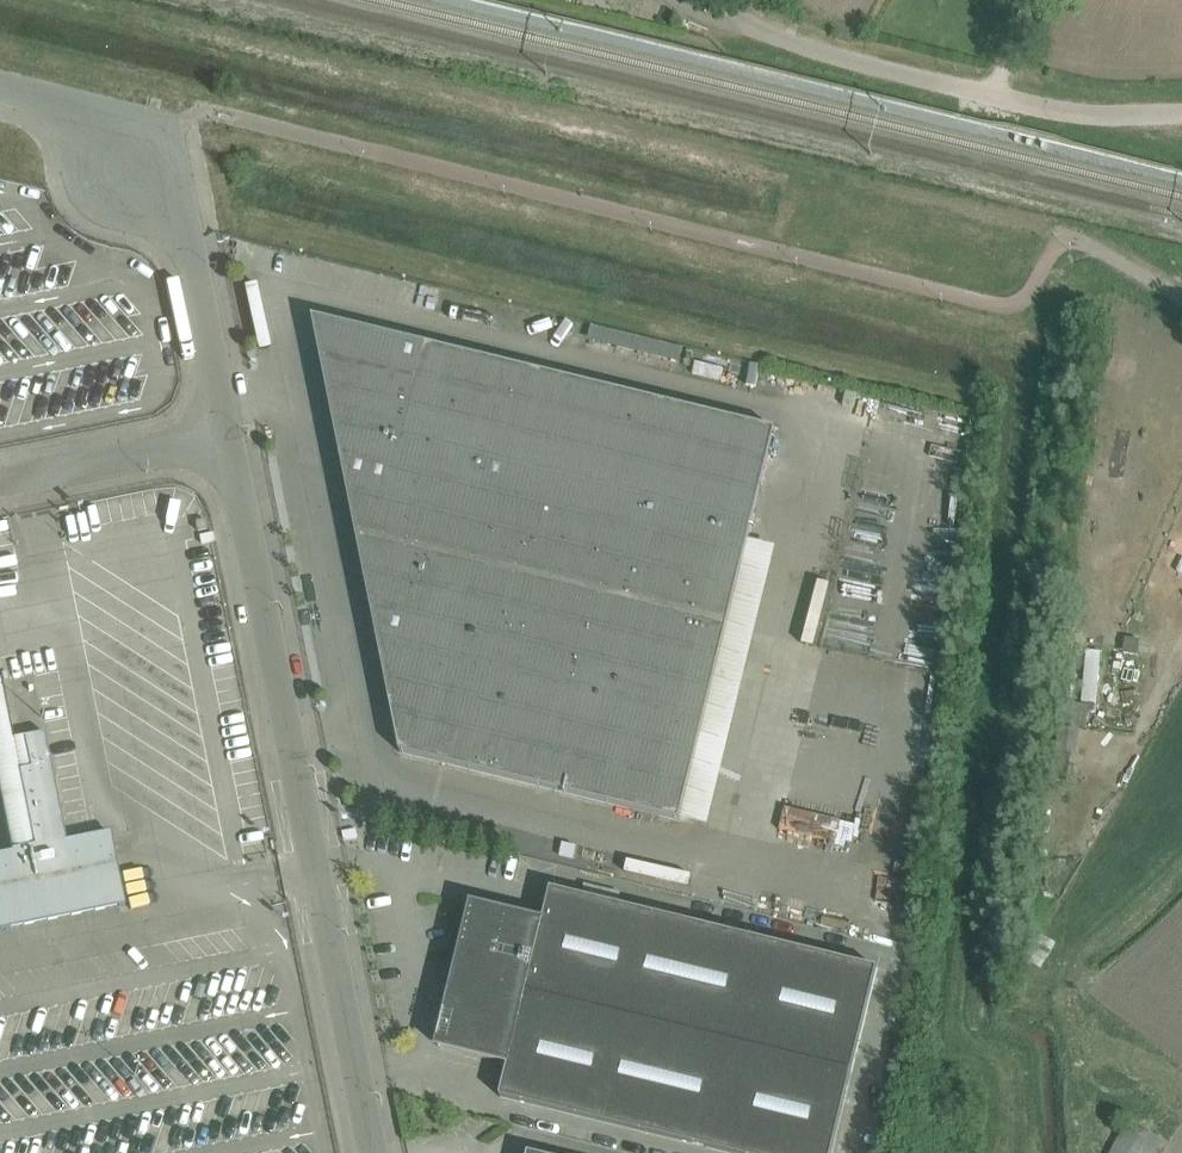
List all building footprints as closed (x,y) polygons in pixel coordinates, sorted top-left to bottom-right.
[(680,821),(774,429),(424,345),(415,381),(324,359),(342,447),(395,459),(377,541),(361,537),(374,600),(433,614),(413,696),(389,701),(400,753),(680,821)] [(205,520),(196,522),(198,531),(207,529),(205,520)] [(25,737),(25,736),(23,736),(23,737),(14,739),(9,711),(9,709),(8,709),(7,708),(6,709),(0,710),(0,790),(12,851),(0,854),(0,930),(125,905),(111,833),(66,842),(44,733),(25,737)] [(773,799),(765,825),(830,846),(839,819),(773,799)] [(732,1152),(832,1152),(877,968),(551,889),(543,922),(473,905),(439,1046),(509,1064),(501,1097),(732,1152)] [(1114,1152),(1145,1152),(1153,1137),(1130,1124),(1114,1152)]
